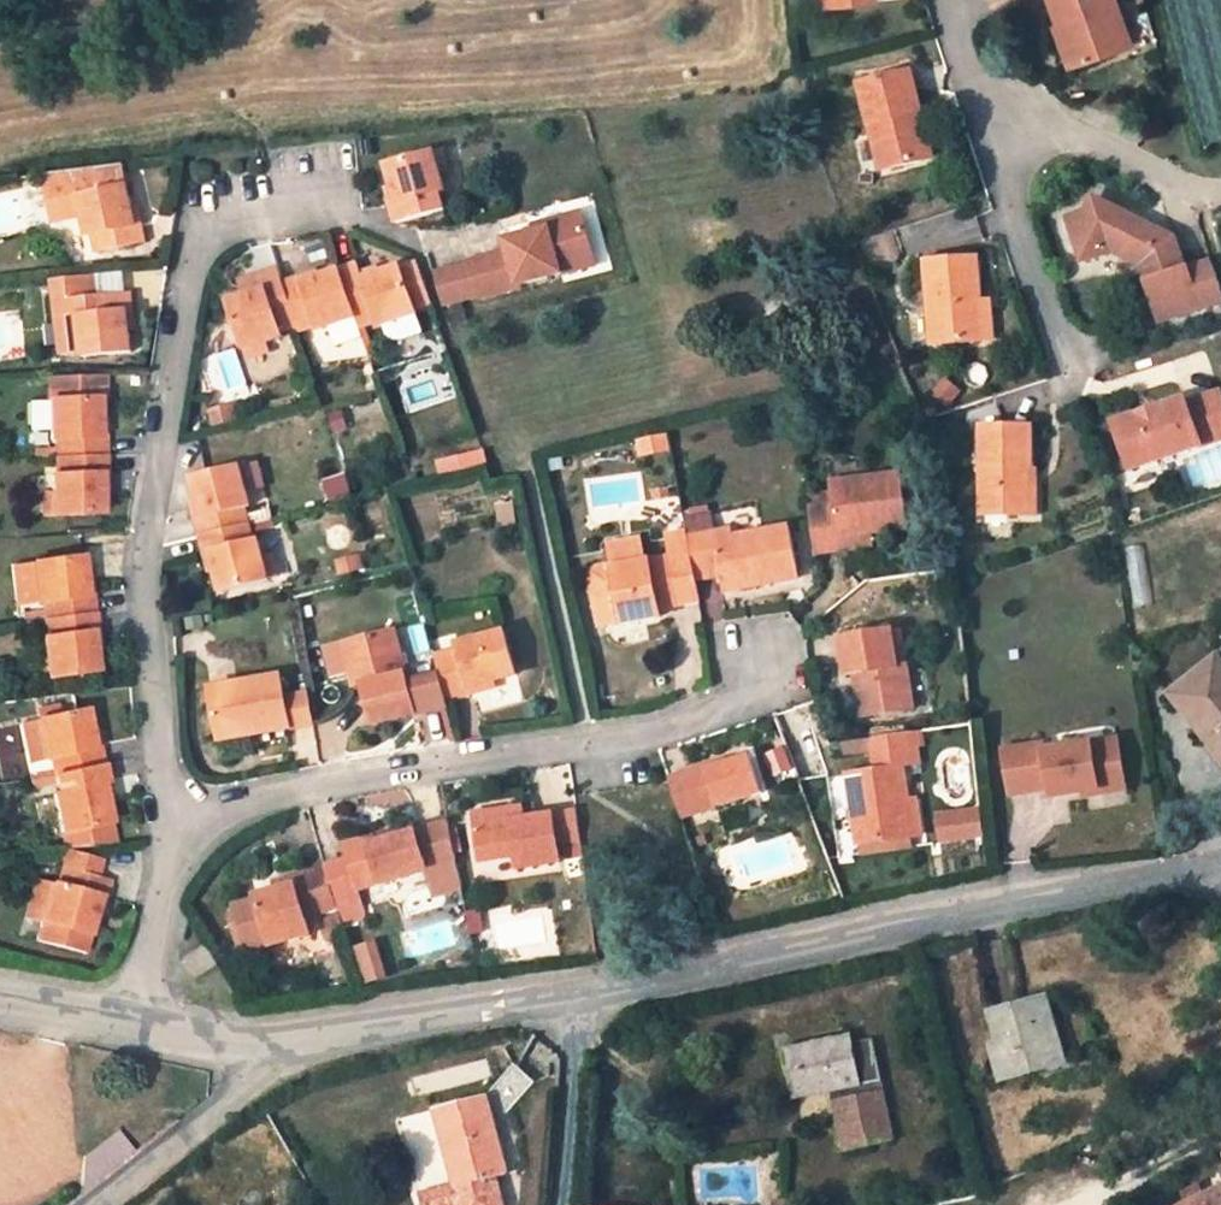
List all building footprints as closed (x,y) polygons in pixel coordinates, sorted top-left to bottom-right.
[(1100,46),(1087,5),(1094,2),(1093,0),(1029,0),(1035,21),(1049,61),(1100,46)] [(889,144),(881,111),(894,108),(883,64),(832,77),(850,154),(889,144)] [(894,108),(881,111),(889,144),(903,140),(894,108)] [(378,184),(372,185),(377,204),(427,190),(422,172),(427,170),(416,132),(368,145),(378,184)] [(147,219),(140,220),(128,162),(51,172),(50,177),(59,220),(89,215),(93,232),(99,231),(103,247),(151,237),(147,219)] [(500,255),(542,243),(540,235),(573,226),(562,184),(527,194),(529,200),(486,212),(489,222),(450,233),(460,268),(500,257),(500,255)] [(1080,236),(1118,260),(1132,310),(1197,294),(1186,257),(1158,265),(1148,235),(1114,215),(1067,188),(1061,202),(1036,208),(1052,249),(1074,242),(1080,236)] [(542,243),(576,234),(573,226),(540,235),(542,243)] [(413,276),(400,237),(384,242),(382,238),(361,246),(358,237),(342,242),(339,234),(319,241),(338,291),(341,301),(359,295),(360,300),(366,298),(368,304),(373,307),(380,308),(386,307),(404,301),(397,282),(413,276)] [(262,308),(260,302),(276,297),(262,255),(256,240),(237,247),(238,251),(217,259),(221,272),(207,278),(224,322),(262,308)] [(338,291),(319,241),(282,254),(279,249),(262,255),(276,297),(279,304),(294,298),(298,305),(338,291)] [(900,254),(906,334),(954,331),(947,251),(900,254)] [(49,328),(96,322),(92,285),(98,284),(96,264),(47,270),(49,288),(44,289),(49,328)] [(18,432),(70,429),(70,411),(64,411),(62,375),(68,375),(66,348),(9,351),(12,415),(18,415),(18,432)] [(197,398),(220,392),(216,379),(193,384),(197,398)] [(1149,395),(1099,413),(1103,423),(1078,431),(1090,465),(1192,431),(1179,390),(1150,399),(1149,395)] [(1004,466),(1002,420),(956,421),(954,507),(996,509),(996,466),(1004,466)] [(65,449),(71,449),(70,429),(18,432),(19,451),(13,452),(15,491),(66,489),(65,449)] [(184,513),(232,500),(227,484),(233,482),(222,441),(176,453),(185,490),(178,492),(184,513)] [(884,510),(876,452),(806,461),(807,467),(789,470),(795,512),(815,510),(816,519),(884,510)] [(1006,509),(1007,466),(1004,466),(996,466),(996,509),(1006,509)] [(644,486),(655,484),(653,476),(643,478),(644,486)] [(675,525),(679,546),(703,542),(707,559),(781,544),(772,496),(699,510),(697,504),(672,508),(675,525)] [(241,516),(237,517),(232,500),(184,513),(188,530),(193,528),(204,565),(252,553),(241,516)] [(667,572),(667,568),(682,564),(679,546),(675,525),(656,529),(657,536),(636,540),(634,533),(596,541),(598,560),(579,564),(578,564),(585,597),(604,593),(606,597),(645,588),(643,577),(667,572)] [(62,587),(59,569),(53,570),(47,530),(0,537),(0,546),(5,578),(12,577),(13,594),(62,587)] [(327,548),(343,544),(340,533),(324,537),(327,548)] [(598,560),(596,541),(576,545),(579,564),(598,560)] [(59,609),(64,608),(62,587),(13,594),(16,611),(10,612),(17,654),(64,647),(59,609)] [(841,686),(890,679),(885,638),(877,638),(871,600),(820,607),(825,647),(835,646),(841,686)] [(424,651),(430,672),(454,665),(453,658),(499,646),(489,604),(441,617),(442,623),(418,630),(424,651)] [(345,645),(360,698),(432,679),(430,672),(424,651),(395,658),(381,605),(338,617),(345,645)] [(338,617),(315,623),(322,651),(345,645),(338,617)] [(210,718),(281,703),(275,673),(270,652),(200,666),(210,718)] [(1220,731),(1220,677),(1218,679),(1195,654),(1154,688),(1202,746),(1220,731)] [(275,673),(281,703),(302,699),(296,669),(275,673)] [(25,739),(19,740),(21,750),(27,748),(75,738),(71,722),(63,723),(54,686),(8,695),(17,732),(23,731),(25,739)] [(823,750),(834,817),(888,808),(883,774),(878,740),(889,738),(885,706),(850,711),(854,744),(823,750)] [(1115,771),(1100,727),(1030,751),(1028,745),(988,758),(1003,800),(1041,787),(1044,795),(1115,771)] [(648,752),(661,788),(741,763),(731,728),(687,741),(685,737),(647,747),(648,752)] [(73,761),(81,759),(75,738),(27,748),(31,767),(25,768),(35,809),(81,798),(73,761)] [(883,774),(888,808),(898,807),(892,772),(883,774)] [(563,818),(559,789),(484,799),(482,787),(457,791),(463,839),(495,835),(496,845),(539,840),(538,821),(563,818)] [(961,792),(918,796),(921,828),(964,823),(961,792)] [(438,834),(432,797),(398,808),(408,843),(438,834)] [(81,798),(35,809),(39,825),(86,821),(81,798)] [(408,843),(398,808),(359,819),(358,814),(327,823),(331,839),(308,846),(317,883),(319,882),(325,902),(349,894),(340,865),(408,843)] [(20,904),(67,912),(75,874),(81,875),(84,857),(73,855),(76,837),(40,830),(31,865),(27,865),(20,904)] [(550,852),(563,851),(560,835),(548,836),(550,852)] [(292,911),(287,892),(310,885),(317,883),(308,846),(276,856),(278,863),(238,876),(253,923),(292,911)] [(321,903),(317,883),(310,885),(313,894),(304,897),(310,914),(323,910),(321,903)] [(218,966),(208,947),(187,957),(196,976),(218,966)] [(977,1033),(971,1034),(977,1057),(1018,1046),(1034,1042),(1022,1002),(1029,1000),(1021,977),(966,992),(972,1015),(977,1033)] [(966,1017),(971,1034),(977,1033),(972,1015),(966,1017)] [(792,1072),(812,1067),(828,1133),(853,1127),(853,1121),(878,1114),(855,1023),(836,1028),(833,1018),(766,1034),(772,1059),(788,1055),(792,1072)] [(415,1175),(418,1192),(420,1204),(463,1204),(459,1169),(466,1168),(461,1116),(503,1069),(486,1053),(456,1087),(405,1095),(415,1175)] [(109,1105),(79,1129),(97,1152),(127,1128),(109,1105)] [(1213,1142),(1219,1152),(1148,1186),(1157,1204),(1220,1204),(1220,1138),(1213,1142)] [(387,1196),(418,1192),(415,1175),(385,1179),(387,1196)] [(761,1204),(762,1204),(762,1189),(736,1189),(735,1204),(761,1204)]
